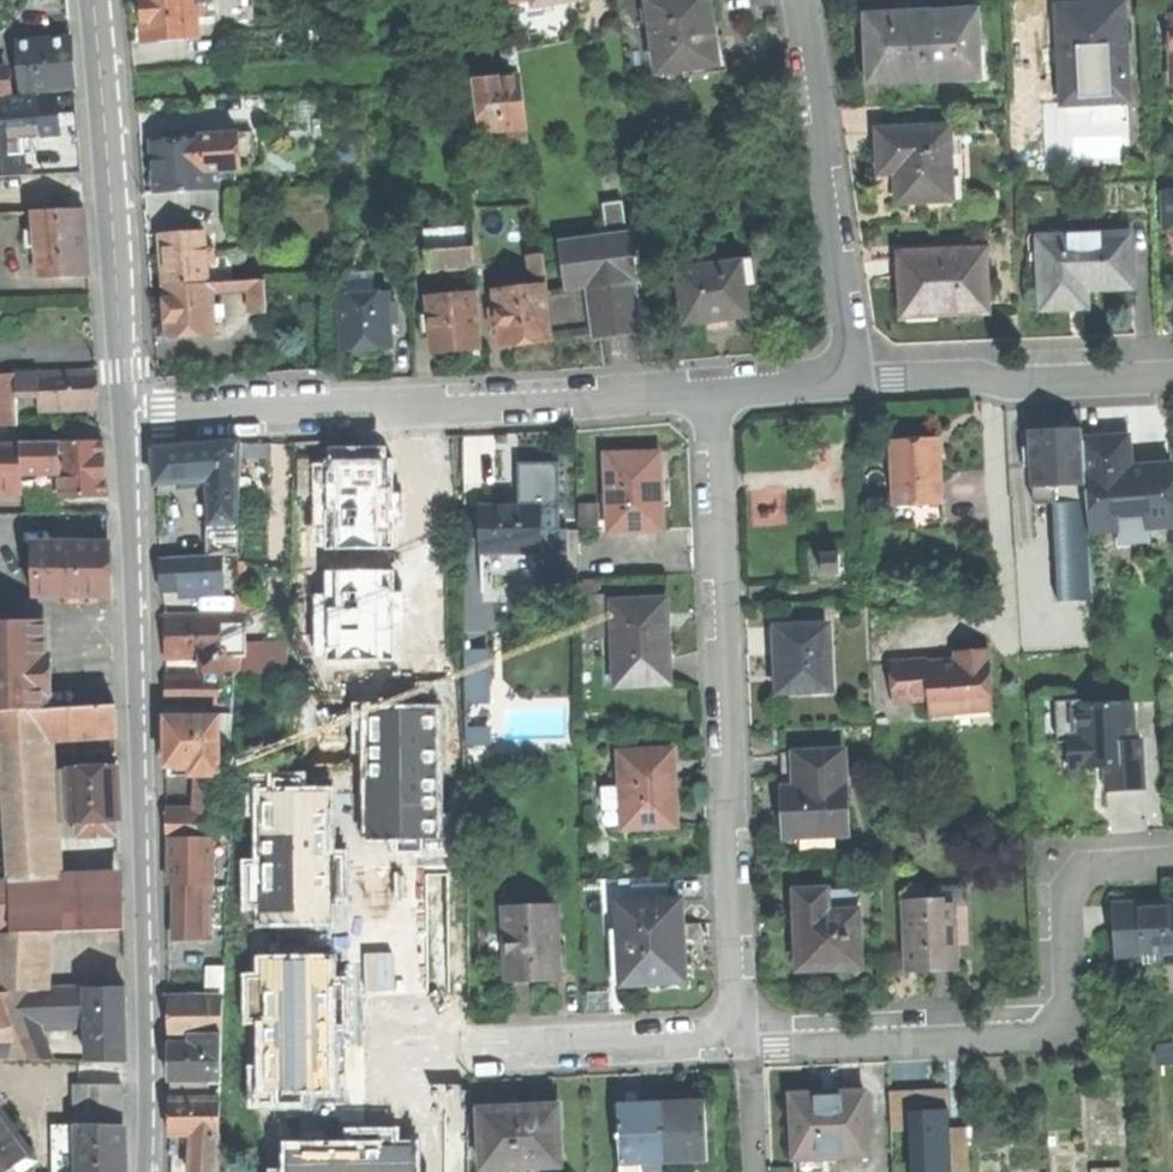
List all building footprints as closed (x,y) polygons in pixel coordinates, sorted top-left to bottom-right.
[(37,18),(69,15),(67,0),(35,0),(37,18)] [(142,15),(144,43),(199,40),(198,20),(205,20),(204,4),(215,3),(215,0),(141,0),(142,15)] [(510,10),(591,1),(591,0),(509,0),(510,10)] [(649,2),(651,17),(652,24),(659,74),(720,66),(715,29),(710,0),(665,0),(649,2)] [(1090,6),(1070,7),(1071,28),(1062,28),(1066,103),(1129,100),(1124,4),(1090,6)] [(1061,7),(1062,28),(1071,28),(1070,7),(1061,7)] [(978,11),(954,13),(958,79),(982,78),(978,11)] [(871,49),(873,78),(904,77),(904,82),(958,79),(954,13),(927,15),(927,16),(896,18),(896,16),(869,18),(871,49)] [(70,38),(17,43),(21,91),(74,86),(72,64),(70,38)] [(506,49),(507,66),(520,65),(519,48),(506,49)] [(8,94),(8,87),(6,69),(0,69),(0,95),(8,94)] [(482,134),(528,129),(523,77),(477,81),(480,109),(482,134)] [(0,100),(0,138),(15,140),(64,135),(62,114),(60,93),(0,100)] [(900,203),(953,200),(952,174),(949,128),(880,132),(881,156),(882,174),(899,173),(900,203)] [(254,133),(240,134),(242,170),(257,169),(254,133)] [(200,137),(200,141),(202,140),(204,158),(211,158),(212,173),(219,172),(242,170),(240,134),(200,137)] [(15,140),(0,138),(0,173),(18,172),(15,140)] [(156,168),(158,196),(206,192),(205,173),(212,173),(211,158),(204,158),(202,140),(200,141),(154,144),(156,168)] [(242,170),(219,172),(221,191),(244,189),(242,170)] [(219,172),(212,173),(205,173),(206,192),(221,191),(219,172)] [(964,173),(952,174),(953,200),(965,199),(964,173)] [(1161,195),(1163,233),(1166,233),(1166,224),(1172,224),(1172,194),(1161,195)] [(605,204),(610,238),(630,235),(625,202),(605,204)] [(34,211),(38,278),(88,275),(86,242),(85,208),(34,211)] [(163,260),(165,286),(209,284),(208,265),(207,250),(206,232),(162,235),(163,260)] [(1044,237),(1046,308),(1072,307),(1071,289),(1093,289),(1135,287),(1133,234),(1044,237)] [(619,331),(642,329),(630,235),(610,238),(565,244),(571,287),(591,284),(597,334),(619,331)] [(428,269),(477,264),(475,244),(426,250),(428,269)] [(215,249),(207,250),(208,265),(216,265),(216,257),(215,249)] [(987,249),(903,252),(904,280),(905,306),(939,305),(939,312),(989,310),(987,249)] [(532,256),(534,277),(548,275),(545,254),(532,256)] [(232,256),(216,257),(216,265),(208,265),(209,284),(213,283),(233,282),(232,256)] [(717,261),(717,265),(743,261),(747,289),(760,288),(756,256),(717,261)] [(680,269),(687,324),(717,320),(750,316),(747,289),(743,261),(717,265),(680,269)] [(249,281),(251,315),(267,314),(265,280),(249,281)] [(209,284),(165,286),(166,310),(168,336),(216,334),(213,283),(209,284)] [(527,343),(553,339),(547,285),(497,291),(499,308),(491,309),(493,328),(501,327),(504,345),(527,343)] [(458,351),(482,349),(477,291),(430,296),(431,318),(432,327),(435,353),(458,351)] [(370,349),(393,348),(392,324),(399,323),(399,305),(391,305),(390,293),(343,295),(345,350),(370,349)] [(905,313),(939,312),(939,305),(905,306),(905,313)] [(95,371),(37,373),(38,392),(38,408),(96,406),(96,390),(95,371)] [(17,392),(38,392),(37,373),(16,374),(17,392)] [(17,409),(17,392),(16,374),(0,374),(0,409),(17,409)] [(17,409),(38,408),(38,392),(17,392),(17,409)] [(39,425),(38,408),(17,409),(18,426),(39,425)] [(18,426),(17,409),(0,409),(0,426),(18,426)] [(1036,503),(1057,502),(1056,486),(1088,484),(1086,440),(1085,428),(1079,429),(1079,426),(1074,422),(1065,423),(1060,427),(1060,430),(1046,431),(1032,431),(1033,447),(1025,447),(1026,466),(1034,465),(1036,503)] [(1091,531),(1118,530),(1118,520),(1118,513),(1124,505),(1139,505),(1150,512),(1151,518),(1151,528),(1172,527),(1172,465),(1148,466),(1133,467),(1131,437),(1086,440),(1088,484),(1090,522),(1091,531)] [(39,473),(58,472),(56,440),(20,441),(21,443),(22,473),(39,473)] [(103,440),(56,440),(58,472),(58,478),(60,496),(108,495),(105,471),(103,440)] [(208,520),(209,554),(223,553),(240,551),(244,441),(156,449),(157,468),(158,482),(212,476),(214,520),(208,520)] [(22,473),(21,443),(0,444),(0,491),(22,490),(22,473)] [(913,445),(894,445),(897,506),(945,504),(943,453),(934,444),(913,445)] [(662,451),(608,454),(611,530),(665,527),(664,492),(662,451)] [(1058,524),(1069,524),(1090,522),(1088,484),(1056,486),(1057,502),(1058,524)] [(510,505),(485,505),(485,552),(515,552),(515,567),(542,567),(542,577),(570,577),(569,530),(543,530),(542,504),(510,505)] [(946,523),(945,504),(897,506),(897,525),(946,523)] [(1118,520),(1151,518),(1150,512),(1139,505),(1124,505),(1118,513),(1118,520)] [(1152,546),(1151,528),(1151,518),(1118,520),(1118,530),(1120,548),(1152,546)] [(1092,553),(1091,531),(1090,522),(1069,524),(1071,554),(1092,553)] [(33,545),(34,597),(112,596),(112,572),(112,544),(33,545)] [(163,575),(164,590),(193,588),(220,586),(225,586),(223,553),(209,554),(162,557),(163,575)] [(1094,583),(1092,553),(1071,554),(1060,555),(1061,585),(1094,583)] [(825,573),(842,573),(842,555),(824,556),(825,573)] [(1095,607),(1094,583),(1061,585),(1063,608),(1095,607)] [(618,684),(672,682),(670,641),(668,598),(614,600),(618,684)] [(349,615),(350,673),(408,673),(407,614),(390,614),(379,601),(372,601),(367,601),(367,615),(349,615)] [(247,612),(222,613),(222,655),(229,655),(229,663),(241,663),(241,673),(290,672),(290,641),(247,642),(247,612)] [(206,655),(222,655),(222,613),(168,614),(169,634),(169,656),(206,655)] [(45,657),(45,621),(0,622),(0,658),(45,657)] [(830,626),(778,628),(779,659),(781,692),(833,689),(830,626)] [(469,700),(491,699),(490,649),(468,650),(469,700)] [(930,661),(894,663),(896,701),(932,699),(933,713),(964,711),(994,710),(991,651),(974,652),(959,653),(959,659),(960,664),(930,666),(930,661)] [(229,673),(229,663),(229,655),(222,655),(206,655),(206,673),(229,673)] [(42,710),(47,709),(46,692),(45,657),(0,658),(0,713),(42,710)] [(235,673),(241,673),(241,663),(229,663),(229,673),(235,673)] [(199,704),(236,704),(235,673),(229,673),(206,673),(167,674),(168,690),(168,702),(199,702),(199,704)] [(1128,790),(1146,789),(1144,740),(1136,741),(1134,703),(1084,706),(1084,701),(1059,703),(1061,742),(1071,741),(1072,769),(1108,767),(1109,791),(1128,790)] [(47,709),(42,710),(44,739),(118,734),(116,704),(47,709)] [(10,879),(54,876),(44,739),(42,710),(0,713),(0,748),(10,879)] [(995,719),(994,710),(964,711),(964,721),(995,719)] [(201,764),(221,764),(221,714),(168,715),(168,738),(168,764),(188,764),(201,764)] [(58,766),(106,764),(105,743),(57,745),(58,766)] [(622,749),(625,826),(678,824),(678,802),(677,790),(676,753),(675,747),(622,749)] [(846,750),(783,753),(785,792),(787,837),(850,834),(846,750)] [(695,752),(676,753),(677,790),(697,790),(695,752)] [(188,774),(201,774),(201,764),(188,764),(188,774)] [(218,809),(221,764),(201,764),(201,774),(199,810),(218,809)] [(70,768),(72,817),(76,817),(116,815),(120,815),(119,792),(118,766),(70,768)] [(605,829),(618,828),(615,785),(602,786),(605,829)] [(169,833),(218,833),(218,809),(199,810),(168,810),(169,833)] [(116,825),(116,815),(76,817),(76,826),(80,832),(113,830),(116,825)] [(171,883),(176,883),(213,883),(216,883),(216,836),(171,836),(171,859),(171,883)] [(1,933),(12,932),(11,896),(10,879),(0,880),(0,933),(1,933)] [(177,937),(214,937),(213,883),(176,883),(177,937)] [(859,888),(799,891),(800,929),(802,968),(862,965),(859,888)] [(11,896),(12,932),(44,931),(125,928),(123,892),(11,896)] [(623,982),(686,980),(684,939),(682,899),(620,901),(623,982)] [(932,968),(957,967),(954,907),(932,908),(932,901),(907,902),(909,969),(932,968)] [(1116,905),(1118,958),(1144,957),(1144,965),(1172,963),(1172,902),(1153,903),(1116,905)] [(503,984),(563,982),(561,903),(501,904),(503,984)] [(0,988),(0,991),(24,990),(42,989),(44,931),(12,932),(1,933),(0,969),(0,988)] [(220,947),(209,947),(209,973),(220,973),(220,947)] [(88,1062),(128,1062),(127,1024),(126,987),(87,988),(87,1021),(88,1062)] [(34,1022),(87,1021),(87,988),(42,989),(24,990),(34,1022)] [(34,1022),(24,990),(0,991),(0,1041),(7,1060),(48,1060),(34,1022)] [(173,1032),(204,1032),(224,1032),(224,996),(173,996),(173,1013),(173,1032)] [(170,1077),(224,1077),(224,1032),(204,1032),(204,1043),(170,1043),(170,1060),(170,1077)] [(967,1127),(951,1128),(948,1089),(889,1093),(892,1171),(970,1171),(967,1127)] [(866,1091),(793,1094),(795,1126),(796,1158),(819,1157),(869,1155),(866,1091)] [(193,1132),(221,1132),(221,1097),(171,1096),(171,1114),(171,1132),(193,1132)] [(666,1162),(710,1160),(707,1098),(673,1100),(663,1100),(666,1162)] [(643,1163),(666,1162),(663,1100),(648,1101),(620,1102),(623,1164),(643,1163)] [(481,1109),(483,1165),(503,1165),(536,1164),(560,1163),(559,1104),(528,1105),(517,1105),(517,1108),(481,1109)] [(0,1110),(0,1123),(24,1156),(30,1151),(0,1110)] [(24,1156),(0,1123),(0,1171),(1,1171),(24,1156)] [(80,1171),(124,1171),(124,1158),(125,1126),(79,1125),(80,1171)] [(221,1132),(193,1132),(193,1171),(221,1171),(221,1132)] [(24,1156),(1,1171),(22,1171),(31,1166),(24,1156)] [(819,1157),(796,1158),(796,1171),(819,1171),(819,1157)] [(643,1163),(623,1164),(623,1171),(644,1171),(643,1163)] [(536,1164),(503,1165),(503,1171),(537,1171),(536,1164)]
